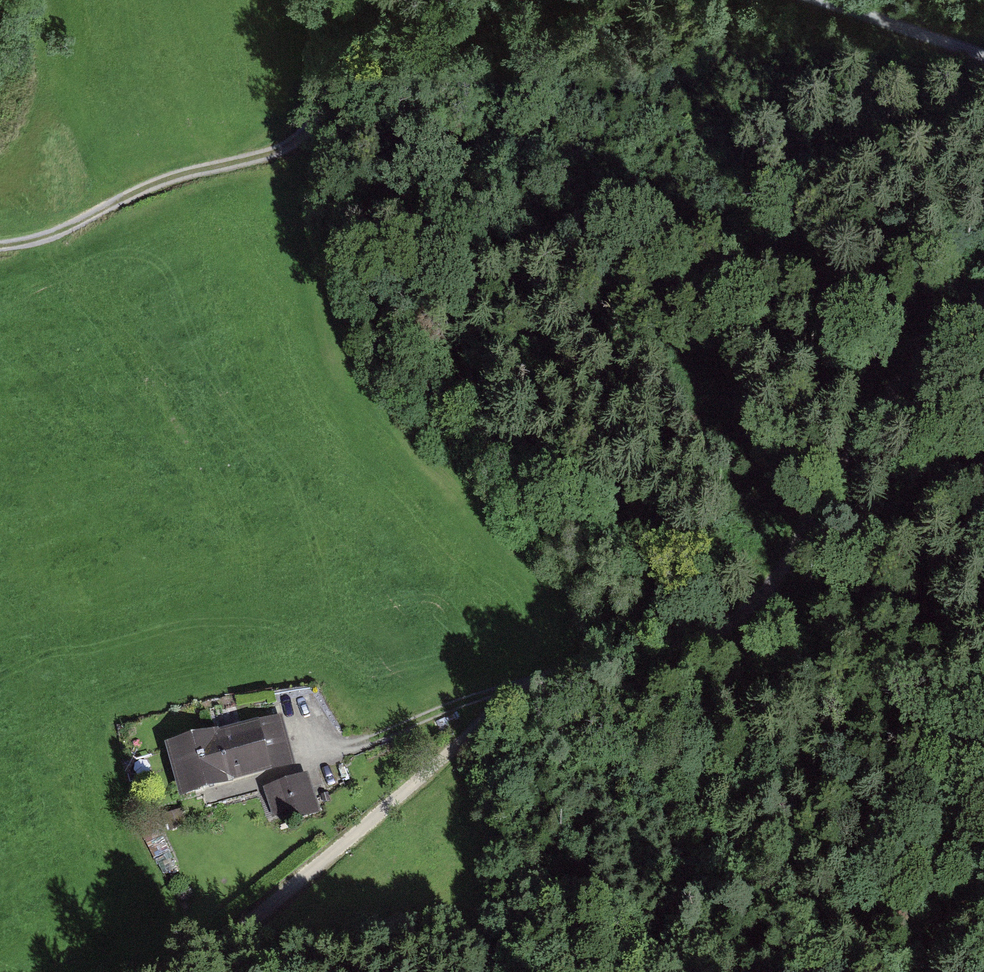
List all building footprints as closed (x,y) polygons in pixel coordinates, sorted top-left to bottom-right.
[(182,794),(294,764),(280,712),(168,742),(182,794)] [(284,835),(312,826),(300,788),(258,802),(267,829),(280,824),(284,835)]
